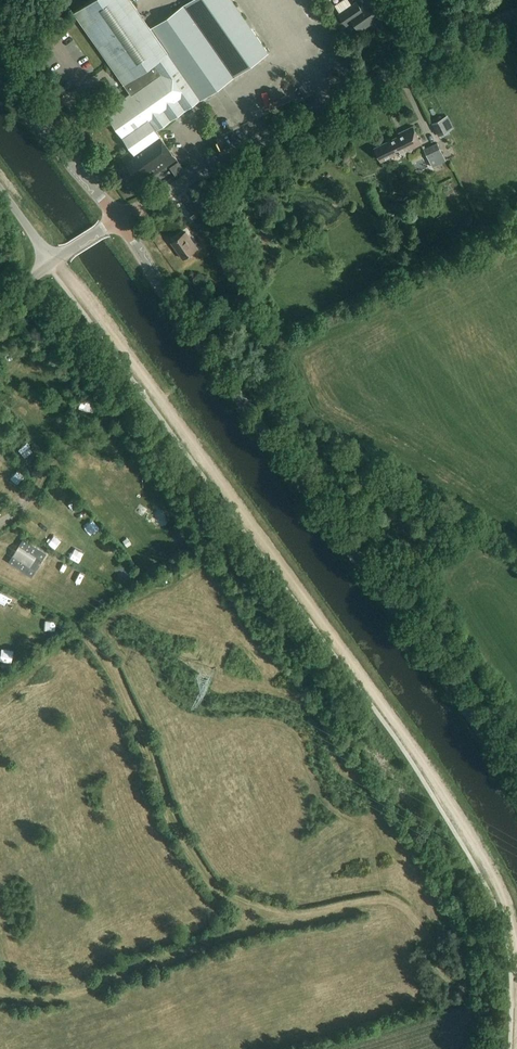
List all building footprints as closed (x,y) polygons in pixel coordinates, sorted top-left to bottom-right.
[(231,0),(190,0),(151,28),(131,0),(93,0),(74,13),(130,94),(105,112),(132,150),(122,158),(127,165),(118,171),(130,187),(139,181),(140,182),(149,176),(151,178),(177,159),(157,131),(201,99),(268,52),(231,0)] [(383,6),(380,0),(371,0),(371,1),(360,8),(356,2),(339,14),(346,25),(352,21),(359,31),(382,16),(378,10),(383,6)] [(454,128),(448,115),(432,123),(438,135),(439,135),(441,138),(450,133),(449,130),(454,128)] [(407,150),(421,143),(413,126),(399,134),(400,136),(375,149),(382,161),(406,148),(407,150)] [(433,166),(446,159),(437,142),(424,148),(433,166)] [(197,222),(209,213),(199,198),(186,207),(197,222)] [(163,220),(168,216),(165,212),(160,216),(163,220)] [(183,258),(196,249),(189,237),(191,236),(187,231),(172,241),(183,258)] [(30,456),(23,463),(30,471),(38,464),(30,456)] [(35,542),(40,530),(29,526),(24,537),(35,542)] [(9,562),(32,576),(46,553),(23,539),(17,549),(9,562)]
